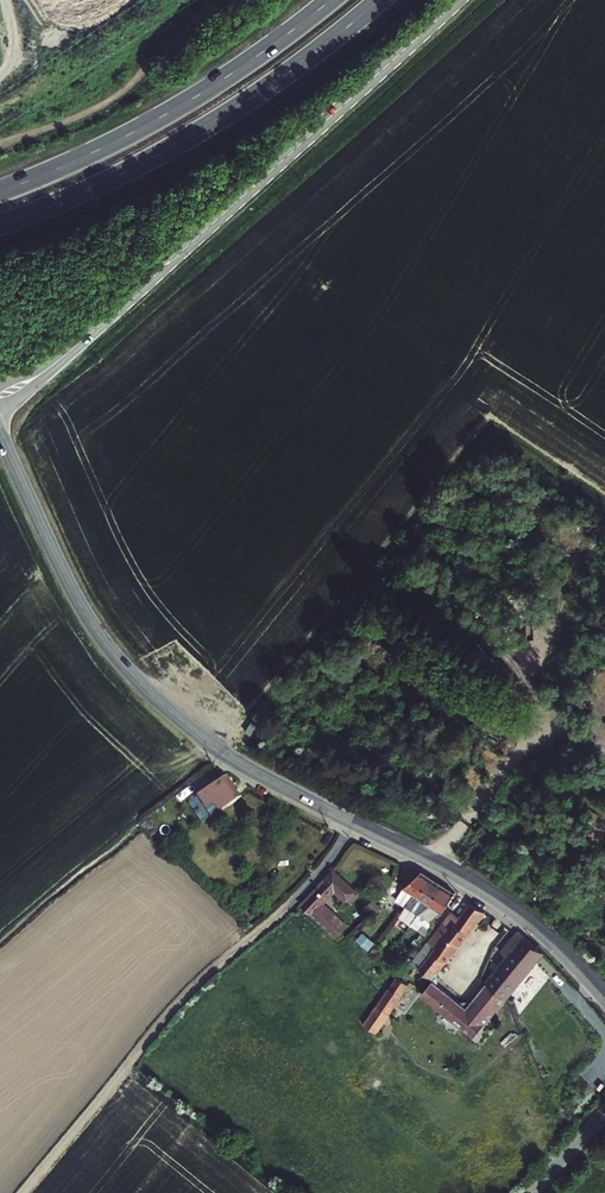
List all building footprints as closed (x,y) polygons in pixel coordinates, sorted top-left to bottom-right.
[(227,810),(254,791),(241,771),(217,786),(212,789),(216,794),(227,810)] [(355,891),(357,890),(336,871),(326,883),(338,893),(346,901),(355,891)] [(428,879),(418,874),(401,890),(392,903),(401,913),(407,906),(418,898),(428,879)] [(436,883),(428,879),(418,898),(407,906),(401,913),(399,917),(411,927),(413,925),(416,918),(430,907),(441,886),(436,883)] [(332,900),(338,893),(326,883),(320,890),(332,900)] [(454,894),(441,886),(430,907),(416,918),(413,925),(426,937),(431,931),(433,921),(443,913),(454,894)] [(346,927),(325,909),(332,900),(320,890),(317,893),(302,908),(337,937),(346,927)] [(355,891),(346,901),(350,904),(359,894),(355,891)] [(492,909),(476,897),(472,904),(459,918),(452,913),(414,964),(432,979),(485,917),(492,909)] [(369,905),(375,912),(379,908),(373,902),(369,905)] [(466,1009),(435,983),(424,996),(475,1038),(543,955),(517,934),(500,954),(507,960),(466,1009)] [(408,987),(398,979),(397,980),(374,1008),(386,1017),(396,1004),(408,987)] [(386,1017),(374,1008),(363,1025),(377,1033),(386,1017)]
